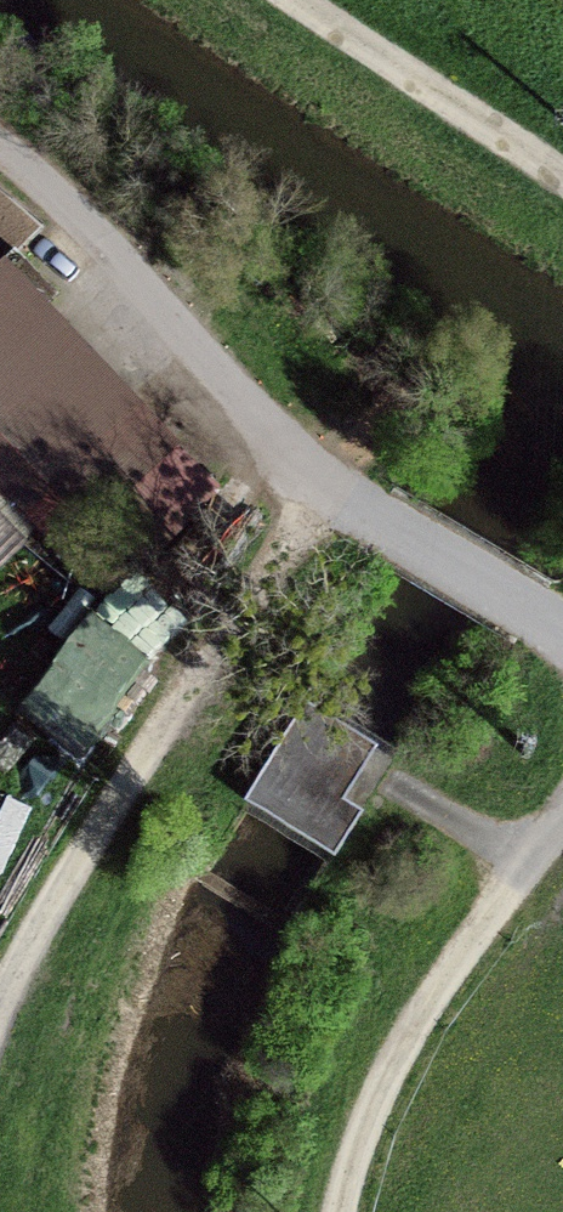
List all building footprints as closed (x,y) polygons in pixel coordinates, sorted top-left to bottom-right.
[(48,470),(119,402),(0,277),(0,419),(48,470)] [(70,736),(135,666),(84,618),(19,688),(70,736)] [(344,791),(376,741),(306,698),(247,793),(334,847),(362,802),(344,791)]
